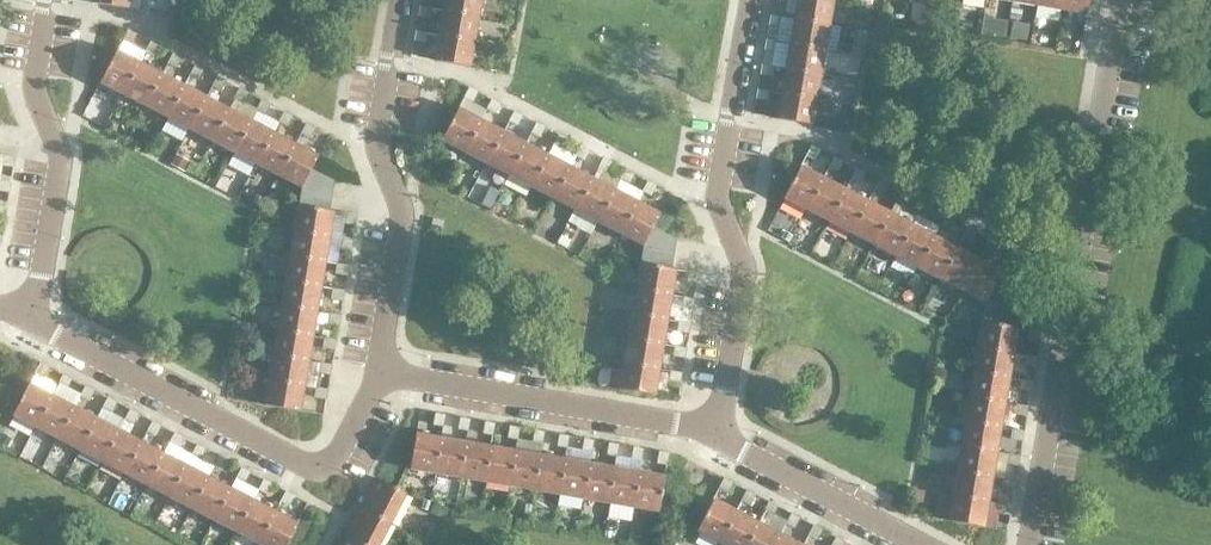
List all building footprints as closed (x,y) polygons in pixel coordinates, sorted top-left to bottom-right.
[(129,0),(93,0),(92,3),(128,9),(129,0)] [(481,0),(445,0),(443,10),(478,16),(481,0)] [(793,19),(829,25),(833,0),(796,0),(793,19)] [(1062,0),(1036,0),(1035,5),(1060,9),(1062,0)] [(1088,0),(1062,0),(1060,9),(1085,14),(1088,0)] [(429,18),(431,8),(419,6),(418,16),(429,18)] [(474,41),(478,16),(443,10),(439,35),(474,41)] [(780,26),(781,17),(770,15),(768,24),(780,26)] [(824,50),(829,25),(793,19),(789,44),(824,50)] [(131,44),(136,34),(128,29),(122,40),(131,44)] [(425,42),(427,33),(415,31),(413,40),(425,42)] [(470,66),(474,41),(439,35),(434,60),(470,66)] [(775,51),(777,42),(766,40),(764,49),(775,51)] [(153,56),(159,45),(150,41),(145,51),(153,56)] [(820,74),(824,50),(789,44),(785,68),(820,74)] [(123,94),(139,62),(116,50),(100,82),(123,94)] [(176,67),(181,57),(172,53),(167,63),(176,67)] [(145,105),(161,74),(139,62),(123,94),(145,105)] [(198,79),(203,69),(195,64),(189,75),(198,79)] [(771,76),(773,66),(761,64),(760,74),(771,76)] [(816,99),(820,74),(785,68),(780,93),(816,99)] [(167,117),(184,85),(161,74),(145,105),(167,117)] [(220,91),(226,80),(217,76),(212,86),(220,91)] [(189,129),(206,97),(184,85),(167,117),(189,129)] [(472,102),(478,91),(469,87),(464,97),(472,102)] [(242,103),(248,92),(239,88),(234,98),(242,103)] [(767,101),(769,91),(757,89),(755,99),(767,101)] [(811,125),(816,99),(780,93),(776,118),(811,125)] [(212,140),(228,109),(206,97),(189,129),(212,140)] [(265,114),(270,104),(262,99),(256,110),(265,114)] [(495,114),(500,103),(492,99),(486,109),(495,114)] [(464,152),(481,120),(458,108),(441,140),(464,152)] [(234,152),(250,120),(228,109),(212,140),(234,152)] [(287,126),(292,116),(284,111),(278,121),(287,126)] [(517,125),(523,115),(514,111),(509,121),(517,125)] [(256,164),(273,132),(250,120),(234,152),(256,164)] [(486,163),(503,132),(481,120),(464,152),(486,163)] [(539,137),(545,127),(536,122),(531,133),(539,137)] [(309,138),(315,127),(306,123),(301,133),(309,138)] [(278,176),(295,144),(273,132),(256,164),(278,176)] [(509,175),(525,143),(503,132),(486,163),(509,175)] [(562,149),(567,138),(559,134),(553,144),(562,149)] [(531,187),(548,155),(525,143),(509,175),(531,187)] [(301,187),(311,169),(318,156),(295,144),(278,176),(301,187)] [(814,160),(820,149),(811,145),(806,155),(814,160)] [(584,160),(589,150),(581,146),(575,156),(584,160)] [(14,167),(15,157),(4,155),(2,165),(14,167)] [(553,198),(570,167),(548,155),(531,187),(553,198)] [(606,172),(612,162),(603,157),(598,168),(606,172)] [(837,172),(842,161),(834,157),(828,167),(837,172)] [(806,209),(823,178),(800,166),(783,198),(806,209)] [(575,210),(592,178),(570,167),(553,198),(575,210)] [(859,183),(865,173),(856,168),(851,179),(859,183)] [(331,196),(333,180),(311,169),(301,187),(301,190),(331,196)] [(628,184),(634,173),(625,169),(620,179),(628,184)] [(598,222),(614,190),(592,178),(575,210),(598,222)] [(828,221),(845,190),(823,178),(806,209),(828,221)] [(881,195),(887,185),(878,180),(873,190),(881,195)] [(11,183),(0,181),(0,191),(9,192),(11,183)] [(651,195),(656,185),(648,181),(642,191),(651,195)] [(328,210),(331,196),(301,190),(298,205),(328,210)] [(620,233),(637,202),(614,190),(598,222),(620,233)] [(850,233),(867,201),(845,190),(828,221),(850,233)] [(904,207),(909,196),(901,192),(895,202),(904,207)] [(873,245),(889,213),(867,201),(850,233),(873,245)] [(643,245),(653,227),(660,214),(637,202),(620,233),(643,245)] [(926,218),(932,208),(923,203),(918,214),(926,218)] [(333,211),(328,210),(298,205),(294,231),(329,237),(333,211)] [(355,225),(357,215),(345,213),(344,223),(355,225)] [(895,256),(912,225),(889,213),(873,245),(895,256)] [(948,230),(954,220),(945,215),(940,225),(948,230)] [(917,268),(934,236),(912,225),(895,256),(917,268)] [(672,254),(675,238),(653,227),(643,245),(642,249),(672,254)] [(971,241),(976,231),(967,227),(962,237),(971,241)] [(325,262),(329,237),(294,231),(290,256),(325,262)] [(939,280),(956,248),(934,236),(917,268),(939,280)] [(993,253),(998,243),(990,238),(984,249),(993,253)] [(351,250),(353,241),(341,239),(339,248),(351,250)] [(962,292),(978,260),(956,248),(939,280),(962,292)] [(670,268),(672,254),(642,249),(640,263),(670,268)] [(321,286),(325,262),(290,256),(285,280),(321,286)] [(984,304),(994,285),(1001,272),(978,260),(962,292),(984,304)] [(671,295),(675,269),(670,268),(640,263),(635,289),(671,295)] [(347,275),(348,266),(337,264),(335,273),(347,275)] [(697,283),(698,273),(687,271),(685,281),(697,283)] [(316,311),(321,286),(285,280),(281,305),(316,311)] [(1014,312),(1017,296),(994,285),(984,304),(984,307),(1014,312)] [(343,300),(344,290),(333,288),(331,298),(343,300)] [(667,319),(671,295),(635,289),(631,314),(667,319)] [(693,308),(694,299),(683,297),(681,306),(693,308)] [(312,336),(316,311),(281,305),(277,330),(312,336)] [(1012,327),(1014,312),(984,307),(981,322),(1012,327)] [(338,324),(340,315),(328,313),(327,322),(338,324)] [(663,344),(667,319),(631,314),(627,338),(663,344)] [(688,333),(690,323),(678,321),(677,331),(688,333)] [(1013,353),(1017,328),(1012,327),(981,322),(977,347),(1013,353)] [(308,361),(312,336),(277,330),(273,355),(308,361)] [(1039,341),(1041,332),(1029,330),(1027,339),(1039,341)] [(334,349),(336,340),(324,338),(323,347),(334,349)] [(658,369),(663,344),(627,338),(623,363),(658,369)] [(684,358),(686,348),(674,346),(673,356),(684,358)] [(1008,378),(1013,353),(977,347),(973,372),(1008,378)] [(304,385),(308,361),(273,355),(269,380),(304,385)] [(1035,366),(1036,357),(1025,355),(1023,364),(1035,366)] [(43,377),(49,366),(40,362),(35,372),(43,377)] [(330,374),(332,365),(320,363),(318,372),(330,374)] [(654,394),(658,369),(623,363),(619,389),(654,394)] [(680,382),(682,373),(670,371),(669,381),(680,382)] [(1004,402),(1008,378),(973,372),(969,396),(1004,402)] [(66,389),(72,378),(63,374),(58,384),(66,389)] [(300,411),(304,385),(269,380),(264,405),(300,411)] [(1030,391),(1032,382),(1020,380),(1019,389),(1030,391)] [(35,427),(52,395),(29,383),(12,415),(35,427)] [(88,400),(94,390),(85,386),(80,396),(88,400)] [(326,399),(327,389),(316,387),(314,397),(326,399)] [(58,438),(74,407),(52,395),(35,427),(58,438)] [(1000,427),(1004,402),(969,396),(965,421),(1000,427)] [(111,412),(116,402),(108,397),(102,408),(111,412)] [(1026,416),(1028,406),(1016,404),(1015,414),(1026,416)] [(80,450),(97,418),(74,407),(58,438),(80,450)] [(133,424),(138,413),(130,409),(125,419),(133,424)] [(443,426),(445,414),(435,413),(433,424),(443,426)] [(467,430),(469,419),(460,417),(458,428),(467,430)] [(102,462),(119,430),(97,418),(80,450),(102,462)] [(155,435),(161,425),(152,421),(147,431),(155,435)] [(492,434),(494,423),(485,421),(483,433),(492,434)] [(996,452),(1000,427),(965,421),(960,446),(996,452)] [(517,439),(519,427),(509,425),(508,437),(517,439)] [(1022,441),(1024,431),(1012,429),(1010,439),(1022,441)] [(125,473),(141,442),(119,430),(102,462),(125,473)] [(542,443),(544,431),(534,430),(532,441),(542,443)] [(178,447),(183,437),(175,432),(169,443),(178,447)] [(435,473),(441,438),(415,433),(409,469),(435,473)] [(567,447),(569,436),(559,434),(557,445),(567,447)] [(459,477),(465,442),(441,438),(435,473),(459,477)] [(591,451),(593,440),(584,438),(582,450),(591,451)] [(147,485),(163,453),(141,442),(125,473),(147,485)] [(484,481),(490,446),(465,442),(459,477),(484,481)] [(616,456),(618,444),(609,442),(607,454),(616,456)] [(200,459),(205,448),(197,444),(191,454),(200,459)] [(509,486),(515,450),(490,446),(484,481),(509,486)] [(992,477),(996,452),(960,446),(956,471),(992,477)] [(641,460),(643,448),(634,447),(632,458),(641,460)] [(534,490),(540,455),(515,450),(509,486),(534,490)] [(666,464),(668,453),(659,451),(657,463),(666,464)] [(169,497),(186,465),(163,453),(147,485),(169,497)] [(1018,465),(1019,456),(1008,454),(1006,463),(1018,465)] [(559,494),(565,459),(540,455),(534,490),(559,494)] [(222,470),(228,460),(219,456),(214,466),(222,470)] [(583,498),(589,463),(565,459),(559,494),(583,498)] [(608,503),(614,467),(589,463),(583,498),(608,503)] [(191,508),(208,477),(186,465),(169,497),(191,508)] [(244,482),(250,472),(241,467),(236,478),(244,482)] [(633,507),(639,472),(614,467),(608,503),(633,507)] [(987,501),(992,477),(956,471),(952,495),(987,501)] [(658,511),(664,476),(639,472),(633,507),(658,511)] [(214,520),(230,488),(208,477),(191,508),(214,520)] [(390,522),(406,493),(375,477),(360,506),(390,522)] [(727,493),(732,482),(724,478),(718,488),(727,493)] [(1013,490),(1015,480),(1003,478),(1002,488),(1013,490)] [(267,494),(272,483),(264,479),(258,489),(267,494)] [(236,532),(252,500),(230,488),(214,520),(236,532)] [(289,505),(294,495),(286,490),(280,501),(289,505)] [(749,505),(755,494),(746,490),(741,500),(749,505)] [(983,527),(987,501),(952,495),(948,521),(983,527)] [(719,542),(735,511),(713,499),(696,531),(719,542)] [(258,543),(275,511),(252,500),(236,532),(258,543)] [(772,516),(777,506),(769,501),(763,512),(772,516)] [(1009,515),(1011,505),(999,504),(998,513),(1009,515)] [(390,522),(360,506),(345,535),(365,544),(378,544),(390,522)] [(297,523),(275,511),(258,543),(262,544),(286,544),(297,523)] [(758,522),(735,511),(719,542),(724,544),(746,544),(758,522)] [(794,528),(800,518),(791,513),(786,523),(794,528)] [(780,534),(758,522),(746,544),(774,544),(780,534)] [(816,540),(822,529),(813,525),(808,535),(816,540)] [(780,534),(774,544),(801,544),(780,534)] [(345,535),(340,544),(365,544),(345,535)] [(844,541),(836,536),(831,544),(842,544),(844,541)]
